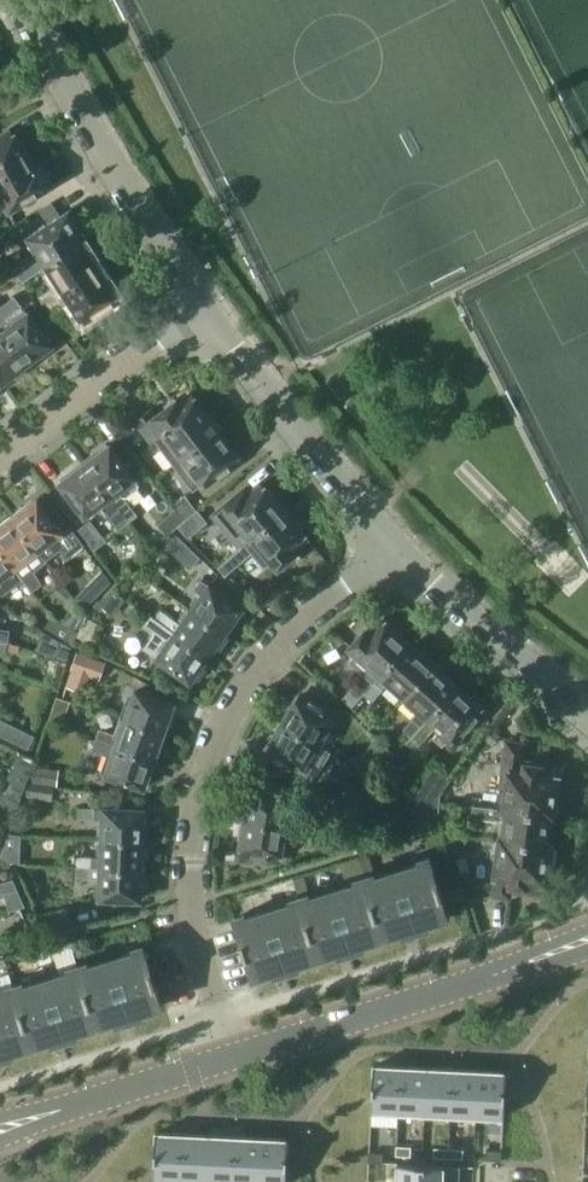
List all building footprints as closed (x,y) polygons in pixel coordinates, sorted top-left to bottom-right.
[(29,158),(24,150),(25,145),(20,137),(16,136),(14,133),(0,142),(0,175),(29,158)] [(29,158),(0,175),(0,210),(2,213),(10,208),(10,209),(18,204),(20,207),(34,199),(32,196),(52,184),(51,182),(52,177),(47,169),(43,168),(41,165),(35,169),(29,158)] [(30,237),(40,253),(13,269),(24,282),(48,265),(82,242),(76,234),(81,230),(80,228),(81,223),(75,215),(71,214),(69,212),(61,217),(52,202),(42,208),(52,223),(30,237)] [(65,292),(100,269),(92,258),(93,253),(88,245),(83,244),(82,242),(48,265),(65,292)] [(52,313),(71,301),(83,319),(87,317),(89,319),(102,311),(100,308),(118,297),(116,294),(117,290),(112,282),(107,281),(100,269),(65,292),(60,295),(46,305),(52,313)] [(54,286),(39,296),(46,305),(60,295),(54,286)] [(53,344),(17,297),(1,308),(0,307),(0,326),(28,363),(38,355),(40,358),(52,348),(50,346),(53,344)] [(3,382),(5,380),(7,382),(19,373),(17,371),(28,363),(0,326),(0,378),(3,382)] [(174,464),(220,430),(219,428),(222,426),(211,412),(209,414),(194,394),(193,395),(194,397),(182,407),(177,401),(156,417),(151,410),(137,420),(151,439),(154,437),(174,464)] [(220,430),(174,464),(194,489),(204,482),(207,480),(209,482),(223,472),(221,470),(239,456),(240,458),(241,457),(238,453),(241,451),(231,438),(228,440),(220,430)] [(96,456),(86,464),(129,521),(138,514),(123,495),(127,495),(138,487),(138,482),(132,474),(144,465),(127,442),(115,451),(111,446),(109,447),(106,444),(94,454),(96,456)] [(119,529),(129,521),(86,464),(76,472),(74,469),(61,478),(64,481),(62,483),(83,511),(97,500),(119,529)] [(247,487),(215,515),(242,547),(285,511),(277,501),(277,495),(272,489),(267,489),(265,487),(254,496),(247,487)] [(173,503),(176,507),(186,519),(197,509),(186,494),(173,503)] [(68,556),(84,544),(57,509),(49,515),(38,500),(28,508),(26,505),(12,516),(45,559),(61,548),(68,556)] [(186,519),(176,507),(158,524),(167,536),(178,526),(186,519)] [(198,509),(197,509),(186,519),(178,526),(189,537),(208,521),(198,509)] [(239,563),(260,546),(278,567),(294,554),(289,548),(306,534),(304,532),(304,527),(299,521),(294,521),(285,511),(242,547),(232,555),(239,563)] [(24,580),(32,590),(42,583),(34,570),(46,562),(45,560),(45,559),(12,516),(0,525),(0,528),(0,529),(0,548),(24,579),(24,580)] [(78,529),(94,550),(107,540),(91,519),(78,529)] [(190,569),(201,557),(176,533),(165,545),(190,569)] [(24,580),(24,579),(0,548),(0,592),(4,595),(24,580)] [(193,609),(228,635),(239,620),(235,618),(242,608),(201,578),(194,588),(203,595),(193,609)] [(76,598),(86,608),(95,598),(85,588),(76,598)] [(112,588),(96,605),(101,611),(108,603),(111,605),(121,595),(112,588)] [(72,607),(64,623),(77,630),(85,614),(72,607)] [(182,624),(161,610),(155,618),(208,656),(215,646),(218,649),(228,635),(193,609),(182,624)] [(76,638),(77,633),(78,631),(64,623),(60,621),(53,613),(44,631),(60,640),(60,641),(72,648),(72,646),(76,639),(76,638)] [(208,656),(155,618),(152,616),(145,626),(149,628),(155,634),(145,647),(161,659),(159,661),(172,671),(174,668),(191,680),(192,678),(196,680),(205,667),(201,665),(208,656)] [(354,651),(381,675),(410,643),(400,633),(402,631),(390,620),(388,623),(384,620),(384,621),(385,622),(372,637),(365,631),(350,647),(354,651)] [(0,629),(0,641),(8,642),(8,641),(10,630),(0,629)] [(0,641),(0,653),(6,654),(7,651),(16,652),(17,642),(8,641),(8,642),(0,641)] [(67,665),(72,648),(60,641),(54,662),(67,665)] [(421,652),(410,643),(381,675),(405,696),(434,664),(432,663),(435,660),(423,649),(421,652)] [(100,677),(105,661),(78,652),(72,669),(100,677)] [(422,711),(405,730),(413,736),(458,685),(448,676),(450,673),(438,663),(436,666),(434,664),(405,696),(422,711)] [(382,688),(375,682),(364,694),(372,701),(382,688)] [(458,685),(413,736),(420,743),(437,724),(454,740),(482,708),(483,709),(484,708),(480,705),(483,703),(471,692),(469,695),(458,685)] [(129,696),(122,716),(168,732),(173,716),(170,714),(174,703),(136,690),(133,698),(129,696)] [(290,704),(280,721),(318,744),(329,726),(333,729),(343,711),(325,700),(321,706),(310,699),(309,702),(298,695),(292,706),(290,704)] [(50,712),(48,720),(62,725),(64,717),(50,712)] [(162,749),(168,732),(122,716),(115,736),(119,738),(117,744),(154,757),(158,747),(162,749)] [(29,748),(35,735),(0,718),(0,735),(29,748)] [(302,771),(318,744),(280,721),(270,737),(272,739),(266,749),(276,755),(275,758),(289,766),(291,764),(302,771)] [(493,744),(501,735),(493,728),(485,738),(493,744)] [(93,748),(108,754),(102,772),(109,774),(108,778),(123,783),(124,779),(144,786),(145,784),(149,785),(154,770),(150,769),(154,757),(117,744),(97,737),(93,748)] [(501,788),(498,808),(550,815),(554,815),(554,812),(558,813),(561,795),(556,794),(559,778),(556,778),(556,775),(542,773),(543,765),(523,762),(525,743),(507,741),(501,788)] [(0,797),(0,804),(7,812),(18,807),(26,783),(31,771),(31,765),(32,765),(35,758),(19,750),(12,765),(14,766),(8,777),(13,780),(0,797)] [(379,780),(387,767),(374,759),(366,772),(379,780)] [(31,771),(28,783),(54,786),(57,786),(60,769),(32,765),(31,765),(31,771)] [(409,799),(439,817),(441,794),(451,779),(436,767),(423,782),(409,799)] [(54,786),(28,783),(26,795),(53,800),(54,786)] [(242,819),(287,827),(292,796),(279,794),(280,791),(263,788),(263,791),(251,789),(249,801),(246,800),(242,819)] [(344,788),(340,799),(357,805),(361,794),(344,788)] [(353,817),(357,805),(340,799),(336,811),(353,817)] [(498,808),(474,804),(472,817),(503,821),(501,838),(549,844),(551,825),(548,825),(550,815),(498,808)] [(104,819),(103,838),(147,840),(148,822),(144,822),(144,810),(79,807),(79,818),(104,819)] [(287,827),(242,819),(239,838),(242,839),(240,850),(252,853),(251,855),(268,858),(268,855),(281,858),(287,827)] [(77,855),(76,866),(142,869),(142,857),(146,858),(147,840),(103,838),(102,856),(77,855)] [(542,890),(543,881),(545,882),(547,866),(552,866),(554,848),(550,848),(550,845),(549,844),(501,838),(494,895),(510,897),(511,886),(542,890)] [(4,851),(2,856),(9,862),(21,862),(21,855),(9,855),(4,851)] [(458,859),(462,872),(469,869),(465,856),(458,859)] [(365,877),(382,936),(402,930),(403,934),(428,926),(427,922),(449,915),(430,857),(420,860),(422,864),(375,878),(374,874),(365,877)] [(101,878),(100,897),(140,899),(140,896),(145,896),(145,880),(141,880),(142,869),(76,866),(76,877),(101,878)] [(363,942),(382,936),(365,877),(356,880),(357,884),(310,898),(309,894),(300,897),(317,956),(338,949),(339,953),(363,946),(363,942)] [(10,909),(25,904),(13,878),(2,882),(6,896),(10,909)] [(317,956),(300,897),(291,900),(292,904),(246,918),(244,914),(234,918),(252,976),(273,969),(275,973),(299,966),(299,962),(317,956)] [(68,908),(42,913),(46,929),(71,924),(68,908)] [(10,927),(15,942),(28,937),(24,923),(10,927)] [(78,966),(96,1024),(116,1018),(118,1022),(142,1015),(141,1011),(163,1004),(148,956),(150,955),(148,949),(146,950),(144,945),(134,948),(135,953),(89,967),(87,963),(78,966)] [(14,985),(32,1044),(51,1039),(53,1042),(78,1035),(76,1030),(96,1024),(78,966),(70,968),(71,972),(24,987),(23,983),(14,985)] [(13,1055),(12,1050),(32,1044),(14,985),(5,988),(6,993),(0,994),(0,1058),(13,1055)] [(399,1112),(401,1066),(374,1065),(372,1110),(399,1112)] [(425,1113),(427,1067),(401,1066),(399,1112),(425,1113)] [(425,1113),(451,1114),(453,1069),(427,1067),(425,1113)] [(479,1070),(453,1069),(451,1114),(477,1115),(479,1070)] [(479,1070),(477,1115),(504,1117),(506,1071),(479,1070)] [(154,1178),(181,1179),(183,1134),(156,1132),(154,1178)] [(183,1134),(181,1179),(207,1180),(209,1135),(183,1134)] [(233,1181),(235,1136),(209,1135),(207,1180),(233,1181)] [(261,1137),(235,1136),(233,1181),(242,1181),(259,1181),(261,1137)] [(259,1181),(286,1181),(288,1139),(261,1137),(259,1181)] [(412,1146),(397,1145),(397,1155),(411,1156),(412,1146)] [(370,1146),(369,1161),(379,1161),(380,1147),(370,1146)] [(434,1157),(449,1158),(449,1148),(435,1147),(434,1157)] [(449,1148),(449,1158),(464,1158),(464,1149),(449,1148)] [(503,1150),(488,1150),(487,1159),(502,1160),(503,1150)] [(397,1181),(443,1181),(443,1177),(461,1178),(461,1165),(398,1162),(397,1181)]
